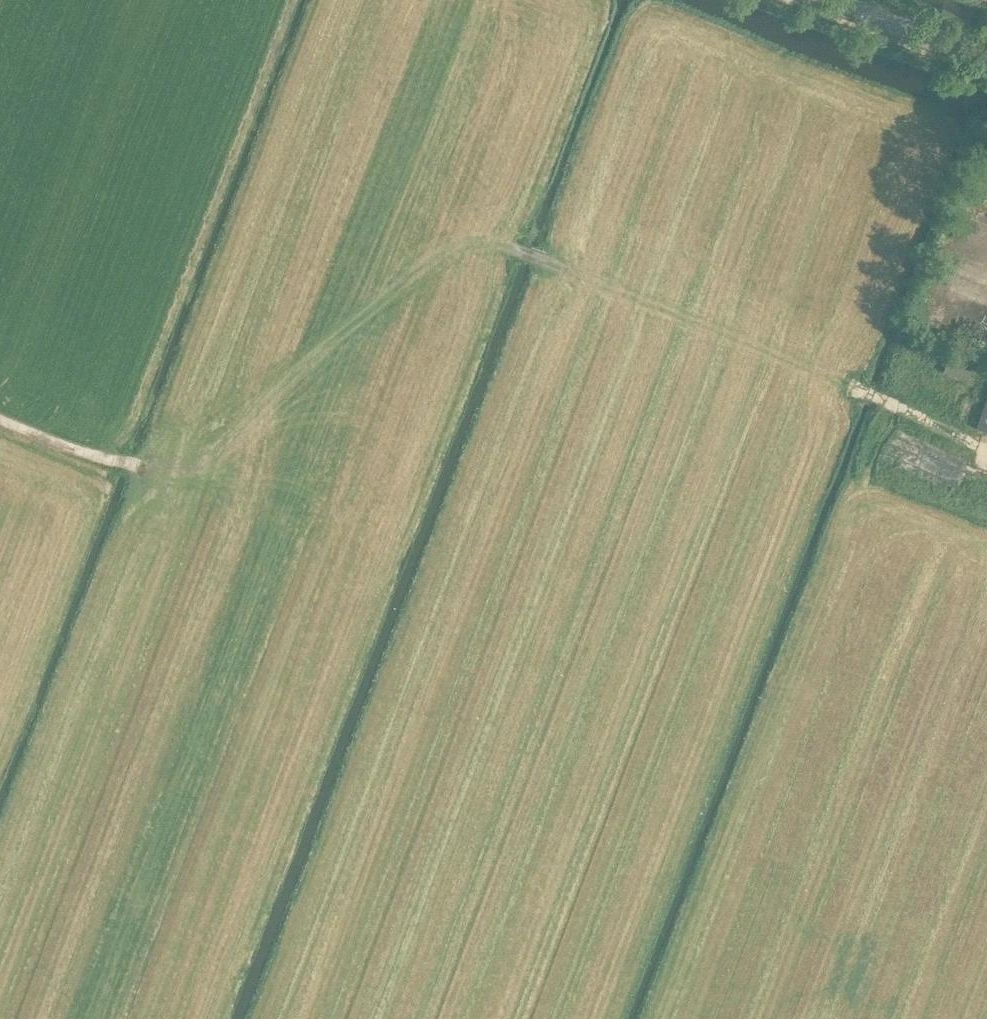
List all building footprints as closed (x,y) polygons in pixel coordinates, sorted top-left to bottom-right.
[(986,313),(986,309),(986,283),(962,276),(954,305),(986,313)] [(976,428),(986,432),(986,399),(976,428)]
